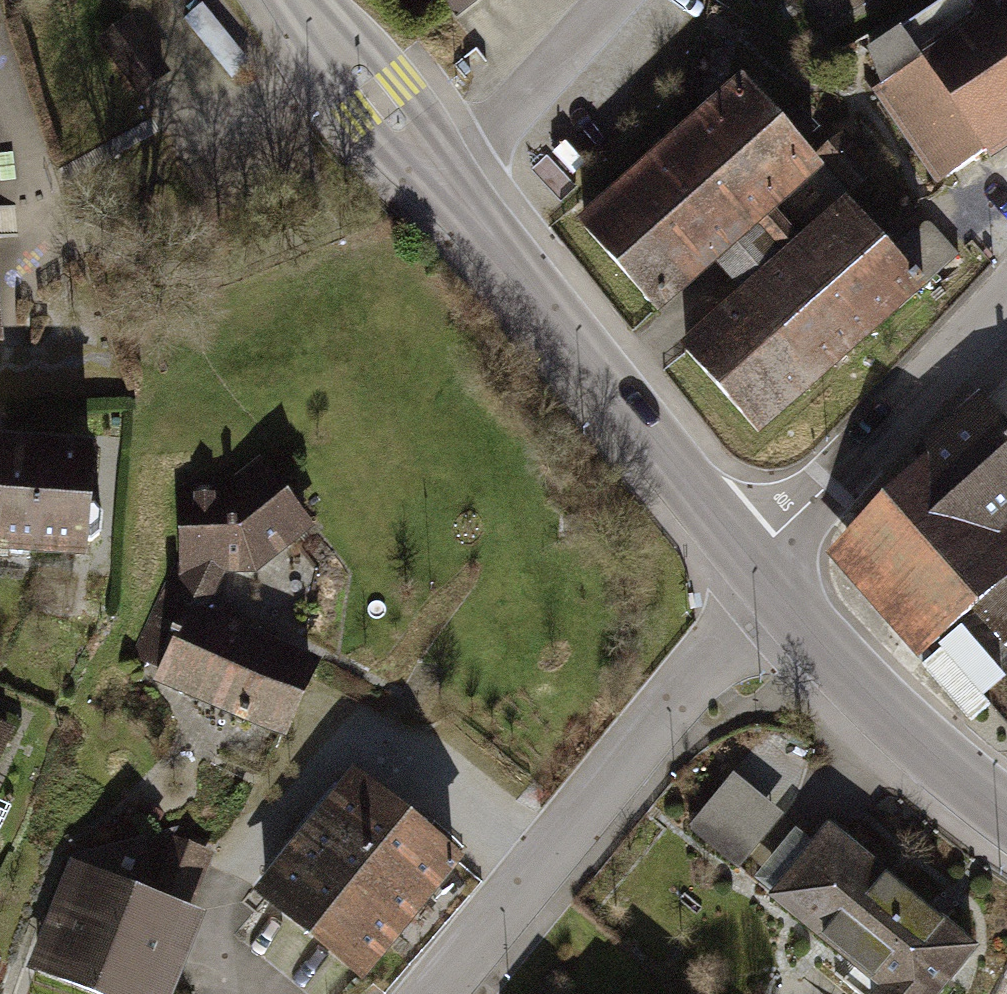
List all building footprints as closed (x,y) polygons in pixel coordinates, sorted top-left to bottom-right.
[(455,23),(485,0),(438,0),(455,23)] [(840,21),(873,0),(827,0),(840,21)] [(918,47),(923,54),(873,87),(936,179),(985,145),(990,153),(1006,141),(1006,0),(987,0),(918,47)] [(173,79),(129,21),(98,44),(141,102),(173,79)] [(664,319),(818,180),(736,89),(581,227),(664,319)] [(924,284),(850,203),(687,351),(761,432),(924,284)] [(846,540),(936,641),(976,605),(1006,578),(1006,534),(993,518),(1006,505),(1006,436),(988,414),(846,540)] [(0,494),(0,574),(96,582),(105,465),(3,457),(0,494)] [(228,486),(180,490),(184,571),(172,589),(221,615),(238,576),(254,574),(312,524),(250,465),(228,486)] [(976,605),(1006,638),(1006,578),(976,605)] [(172,589),(132,664),(288,746),(328,671),(221,615),(172,589)] [(925,660),(974,710),(1006,677),(1006,659),(967,618),(925,660)] [(9,733),(0,729),(0,752),(9,733)] [(694,824),(745,864),(793,802),(741,763),(694,824)] [(357,782),(268,893),(364,970),(454,860),(357,782)] [(802,808),(750,879),(903,989),(954,918),(802,808)] [(38,972),(96,993),(158,993),(190,910),(78,868),(38,972)]
